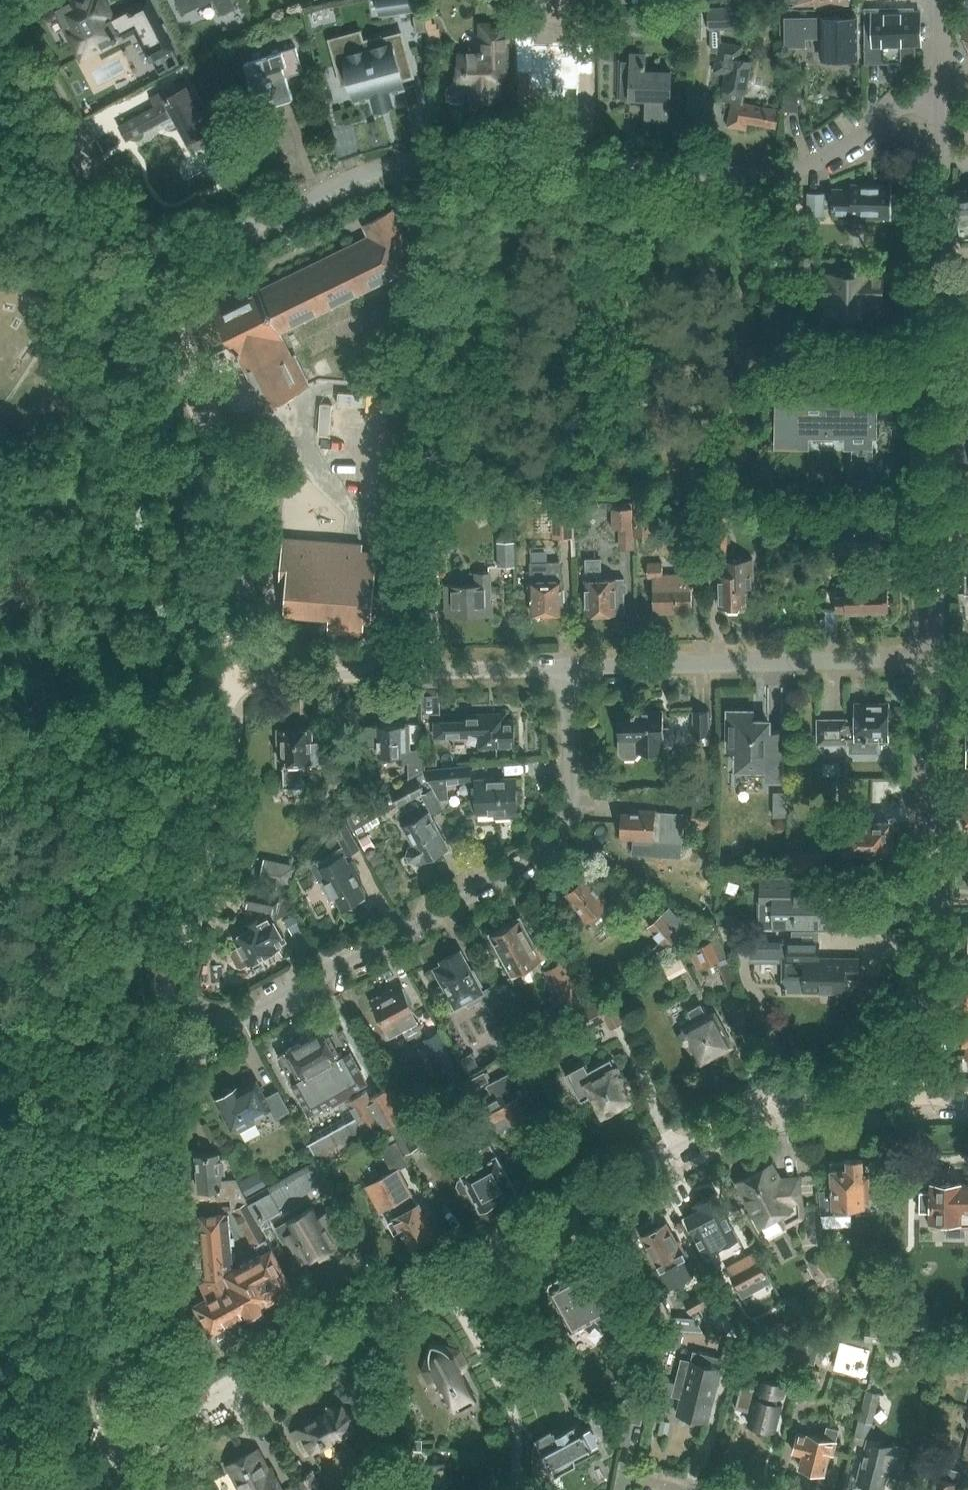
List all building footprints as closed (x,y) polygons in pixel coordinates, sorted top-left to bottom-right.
[(60,14),(82,57),(136,29),(151,59),(161,54),(169,69),(180,64),(147,0),(145,0),(112,17),(102,0),(73,0),(62,5),(64,8),(61,10),(62,12),(60,14)] [(182,14),(212,0),(176,0),(182,14)] [(221,14),(236,7),(233,0),(214,0),(221,14)] [(380,15),(419,9),(417,0),(378,0),(380,15)] [(741,7),(709,9),(710,27),(721,26),(742,25),(741,7)] [(903,44),(907,44),(907,45),(908,46),(909,46),(910,46),(911,46),(911,45),(912,45),(912,44),(915,44),(920,44),(920,39),(921,38),(919,37),(919,19),(920,18),(920,17),(920,12),(914,12),(914,7),(864,8),(864,16),(865,64),(866,64),(865,63),(904,62),(903,44)] [(423,14),(413,15),(415,30),(425,29),(423,14)] [(785,18),(785,46),(805,46),(805,38),(821,37),(821,58),(857,58),(857,17),(785,18)] [(959,27),(967,47),(967,23),(959,27)] [(689,25),(689,38),(701,38),(701,25),(689,25)] [(478,54),(459,55),(460,85),(467,85),(467,99),(500,99),(499,55),(506,55),(506,26),(499,26),(499,29),(490,29),(490,26),(483,26),(483,51),(478,51),(478,54)] [(721,26),(710,27),(711,50),(717,51),(713,72),(725,74),(722,90),(720,100),(731,102),(727,126),(746,130),(747,123),(776,128),(779,110),(744,103),(746,95),(750,75),(753,61),(745,59),(741,58),(743,46),(722,42),(721,26)] [(380,37),(361,42),(362,44),(343,49),(357,100),(370,97),(374,108),(393,103),(390,91),(403,88),(401,79),(412,76),(401,33),(380,39),(380,37)] [(565,88),(578,89),(579,45),(558,45),(558,43),(553,43),(553,45),(531,44),(530,87),(544,88),(543,99),(564,100),(565,88)] [(296,47),(245,63),(254,93),(271,88),(275,104),(293,98),(286,77),(303,71),(296,47)] [(646,53),(631,53),(630,100),(647,100),(646,119),(670,120),(671,70),(646,70),(646,53)] [(783,109),(798,109),(798,80),(783,80),(783,109)] [(156,107),(121,126),(128,139),(160,122),(170,116),(174,114),(179,123),(190,143),(210,132),(213,130),(188,85),(187,86),(184,81),(151,98),(156,107)] [(832,193),(831,216),(851,217),(851,219),(879,220),(880,216),(891,216),(892,208),(897,208),(898,191),(892,191),(892,184),(877,183),(853,183),(851,183),(832,183),(832,193)] [(960,239),(967,238),(967,189),(955,191),(960,239)] [(806,216),(831,216),(832,193),(806,192),(806,216)] [(309,385),(309,384),(296,355),(293,356),(282,333),(421,265),(394,210),(363,225),(369,237),(241,299),(241,300),(216,312),(236,353),(238,352),(264,407),(309,385)] [(871,269),(841,269),(841,274),(827,274),(826,285),(821,285),(821,303),(826,303),(826,316),(850,316),(850,304),(871,304),(871,303),(882,303),(882,280),(871,280),(871,269)] [(778,386),(777,445),(805,445),(806,434),(847,435),(847,446),(850,446),(869,446),(870,435),(874,435),(874,394),(817,393),(817,386),(816,386),(795,386),(778,386)] [(967,505),(967,485),(958,485),(958,505),(967,505)] [(573,538),(573,500),(551,501),(552,539),(573,538)] [(634,548),(633,509),(610,509),(611,529),(618,529),(618,548),(634,548)] [(652,536),(651,513),(635,513),(635,536),(652,536)] [(728,554),(727,513),(708,514),(709,554),(728,554)] [(841,518),(841,535),(841,552),(880,552),(880,518),(841,518)] [(328,617),(327,632),(363,634),(364,620),(385,621),(387,592),(373,591),(376,550),(362,549),(362,541),(284,536),(280,582),(287,582),(285,614),(328,617)] [(497,540),(497,565),(515,565),(514,540),(497,540)] [(585,559),(586,579),(587,615),(617,614),(617,613),(625,613),(624,578),(601,579),(601,559),(585,559)] [(739,611),(742,606),(746,606),(745,589),(754,588),(753,559),(721,560),(721,574),(714,574),(715,607),(724,607),(727,612),(739,611)] [(648,578),(652,578),(654,613),(665,613),(667,611),(692,610),(692,585),(705,585),(705,561),(690,562),(690,573),(662,573),(662,562),(647,562),(648,578)] [(531,595),(531,599),(532,599),(532,614),(537,614),(537,617),(541,618),(545,617),(545,614),(561,613),(561,602),(563,602),(563,589),(561,589),(560,562),(531,563),(531,584),(528,586),(528,592),(531,593),(532,595),(531,595)] [(475,585),(447,585),(447,616),(457,615),(460,618),(471,618),(473,615),(491,615),(491,572),(474,573),(475,585)] [(888,614),(888,597),(888,583),(868,584),(868,576),(846,576),(846,595),(836,596),(836,611),(852,610),(852,615),(888,614)] [(877,750),(877,738),(888,738),(888,704),(855,704),(856,717),(816,717),(817,745),(849,745),(849,750),(877,750)] [(725,707),(725,717),(725,739),(725,750),(733,750),(733,771),(766,771),(766,783),(785,783),(784,730),(772,730),(772,716),(755,716),(754,707),(725,707)] [(636,754),(664,753),(663,712),(636,713),(636,710),(618,711),(619,753),(625,757),(635,757),(636,754)] [(694,736),(699,736),(709,735),(708,711),(693,711),(694,736)] [(478,731),(478,747),(515,745),(514,719),(506,720),(506,713),(466,714),(467,720),(435,721),(435,737),(467,737),(467,732),(478,731)] [(408,759),(408,782),(418,777),(426,791),(433,788),(423,770),(425,769),(425,766),(425,756),(425,750),(409,750),(408,724),(362,726),(363,744),(377,744),(377,758),(408,759)] [(301,763),(329,762),(329,741),(311,741),(311,729),(278,730),(278,758),(283,760),(284,787),(302,786),(301,763)] [(709,735),(699,736),(699,744),(709,744),(709,735)] [(436,756),(425,756),(425,766),(436,766),(436,756)] [(471,764),(425,769),(423,770),(433,788),(440,800),(449,798),(447,786),(473,782),(471,764)] [(363,823),(397,804),(398,807),(421,794),(432,815),(444,808),(440,800),(433,788),(426,791),(418,777),(408,782),(390,791),(349,816),(353,825),(352,825),(357,835),(367,830),(363,823)] [(495,811),(495,818),(518,817),(517,800),(518,799),(519,797),(519,796),(519,795),(519,793),(519,791),(518,790),(517,788),(516,779),(475,780),(477,812),(495,811)] [(706,785),(706,790),(707,790),(707,793),(714,793),(714,788),(714,785),(706,785)] [(773,791),(773,817),(788,817),(788,792),(773,791)] [(690,826),(712,827),(714,806),(692,804),(690,826)] [(622,812),(620,839),(628,840),(631,837),(633,838),(633,854),(653,855),(654,839),(682,841),(683,813),(656,811),(656,809),(639,808),(639,813),(622,812)] [(447,848),(427,812),(401,826),(412,846),(408,848),(406,855),(409,861),(416,863),(423,860),(424,861),(447,848)] [(856,813),(833,813),(832,858),(867,859),(867,852),(889,852),(889,822),(867,822),(856,822),(856,813)] [(330,900),(335,896),(342,908),(365,895),(355,875),(359,873),(353,861),(349,863),(346,856),(360,848),(346,823),(332,831),(341,847),(315,863),(324,877),(323,877),(325,880),(320,883),(330,900)] [(366,852),(375,847),(368,834),(359,839),(366,852)] [(789,856),(789,873),(816,873),(816,856),(789,856)] [(260,878),(289,884),(294,863),(264,858),(260,878)] [(566,893),(580,910),(577,913),(585,921),(586,920),(588,922),(589,921),(597,930),(607,921),(614,929),(624,921),(586,877),(566,893)] [(783,927),(819,927),(845,927),(845,913),(820,913),(821,893),(791,893),(791,878),(760,877),(759,893),(759,926),(783,927)] [(245,904),(259,907),(257,913),(259,916),(242,925),(245,930),(235,936),(240,945),(232,949),(230,954),(236,965),(242,967),(250,963),(250,964),(279,949),(277,946),(288,941),(275,920),(292,910),(283,893),(248,886),(245,904)] [(647,927),(660,941),(668,949),(689,930),(692,927),(681,915),(678,918),(669,908),(647,927)] [(293,931),(301,927),(294,913),(286,918),(293,931)] [(718,915),(717,926),(733,926),(733,916),(718,915)] [(502,952),(514,975),(549,957),(541,942),(533,945),(519,919),(492,934),(495,940),(502,952)] [(495,940),(488,944),(495,956),(502,952),(495,940)] [(690,950),(698,969),(720,959),(711,940),(690,950)] [(672,954),(660,941),(643,957),(654,970),(672,954)] [(749,960),(781,961),(781,970),(785,970),(784,978),(805,978),(805,991),(845,991),(845,977),(858,977),(858,958),(819,958),(819,943),(790,943),(785,943),(785,944),(779,944),(779,943),(749,942),(749,960)] [(457,1009),(467,1003),(469,1006),(479,1001),(481,1003),(486,1003),(498,1027),(488,1032),(498,1052),(510,1046),(500,1028),(510,1023),(491,985),(481,990),(460,951),(441,961),(443,964),(435,969),(457,1009)] [(663,964),(670,978),(687,970),(680,956),(663,964)] [(564,961),(546,971),(566,1007),(584,997),(575,980),(564,961)] [(964,973),(964,978),(959,978),(958,992),(964,992),(964,1006),(967,1006),(967,973),(964,973)] [(375,998),(369,1001),(377,1014),(388,1036),(394,1033),(395,1034),(402,1030),(408,1039),(423,1031),(416,1020),(420,1019),(420,1018),(404,988),(390,996),(387,991),(375,998)] [(599,999),(574,1013),(577,1016),(583,1028),(584,1029),(584,1030),(606,1018),(611,1026),(625,1018),(613,997),(601,1004),(599,999)] [(714,1014),(708,1017),(701,1004),(688,1011),(693,1021),(681,1028),(682,1030),(678,1032),(677,1036),(682,1045),(685,1047),(693,1043),(702,1060),(731,1045),(714,1014)] [(564,1023),(556,1028),(560,1035),(568,1030),(564,1023)] [(335,1024),(310,1036),(308,1031),(300,1036),(302,1040),(278,1054),(308,1109),(363,1076),(335,1024)] [(440,1032),(423,1041),(435,1063),(446,1085),(452,1082),(464,1076),(452,1054),(440,1032)] [(479,1067),(471,1052),(460,1059),(469,1073),(479,1067)] [(617,1065),(614,1066),(610,1059),(588,1071),(584,1064),(567,1074),(582,1101),(592,1095),(602,1115),(631,1099),(621,1083),(626,1080),(617,1065)] [(494,1098),(484,1103),(498,1131),(537,1110),(516,1069),(487,1085),(494,1098)] [(476,1088),(489,1081),(484,1072),(459,1085),(469,1105),(482,1098),(476,1088)] [(222,1095),(215,1098),(232,1130),(237,1127),(240,1131),(256,1123),(253,1118),(271,1109),(275,1118),(292,1109),(282,1089),(266,1097),(256,1080),(239,1090),(237,1087),(231,1090),(227,1089),(223,1091),(222,1095)] [(347,1101),(357,1117),(309,1144),(321,1164),(358,1143),(373,1134),(386,1127),(388,1125),(403,1116),(407,1113),(391,1086),(371,1097),(367,1090),(347,1101)] [(411,1086),(398,1093),(405,1105),(418,1098),(411,1086)] [(404,1152),(418,1145),(403,1116),(388,1125),(397,1140),(404,1152)] [(215,1138),(206,1122),(202,1124),(211,1141),(215,1138)] [(382,1177),(365,1186),(379,1212),(389,1206),(394,1215),(396,1217),(388,1222),(394,1233),(402,1229),(411,1246),(414,1245),(418,1247),(425,1243),(426,1238),(435,1233),(419,1202),(417,1203),(411,1194),(413,1193),(399,1169),(409,1163),(404,1152),(397,1140),(380,1149),(392,1171),(391,1172),(382,1177)] [(458,1179),(457,1186),(461,1191),(465,1192),(470,1190),(481,1209),(515,1189),(490,1143),(478,1149),(485,1161),(462,1173),(463,1176),(458,1179)] [(199,1190),(217,1189),(218,1200),(230,1199),(232,1211),(233,1211),(249,1202),(246,1198),(245,1198),(236,1180),(223,1182),(220,1153),(196,1156),(199,1190)] [(872,1217),(871,1202),(877,1202),(876,1188),(870,1189),(869,1175),(864,1175),(863,1158),(831,1161),(833,1190),(819,1191),(820,1215),(822,1215),(823,1227),(851,1225),(851,1213),(863,1212),(863,1217),(872,1217)] [(246,1198),(249,1202),(260,1224),(267,1220),(282,1212),(280,1209),(329,1180),(316,1160),(268,1187),(248,1197),(246,1198)] [(238,1180),(248,1197),(268,1187),(258,1169),(238,1180)] [(764,1170),(760,1170),(737,1183),(759,1225),(779,1215),(785,1226),(803,1217),(799,1177),(780,1178),(775,1169),(767,1173),(766,1172),(764,1170)] [(930,1211),(929,1227),(946,1227),(946,1236),(966,1236),(966,1227),(967,1227),(967,1184),(961,1184),(961,1183),(931,1182),(931,1191),(918,1191),(919,1211),(930,1211)] [(686,1217),(697,1237),(688,1241),(700,1264),(710,1259),(703,1245),(719,1237),(723,1245),(739,1238),(716,1194),(695,1205),(698,1211),(686,1217)] [(291,1282),(278,1259),(271,1247),(266,1238),(268,1237),(260,1224),(249,1202),(233,1211),(253,1246),(255,1245),(260,1254),(234,1268),(229,1214),(202,1217),(208,1279),(200,1283),(208,1297),(196,1304),(211,1332),(248,1312),(249,1314),(250,1313),(253,1318),(266,1311),(263,1306),(264,1305),(263,1303),(278,1295),(276,1291),(291,1282)] [(312,1206),(287,1221),(275,1228),(283,1245),(290,1241),(302,1262),(311,1257),(312,1258),(342,1241),(325,1211),(319,1216),(312,1206)] [(266,1238),(271,1247),(278,1259),(286,1255),(280,1246),(281,1245),(270,1226),(267,1220),(260,1224),(268,1237),(266,1238)] [(666,1223),(643,1236),(650,1249),(646,1252),(655,1268),(658,1266),(665,1278),(670,1287),(694,1275),(685,1258),(686,1257),(684,1253),(686,1252),(679,1240),(676,1241),(666,1223)] [(723,1270),(727,1268),(739,1289),(743,1297),(771,1282),(767,1274),(755,1252),(734,1263),(730,1256),(719,1262),(723,1270)] [(809,1262),(823,1283),(835,1276),(821,1254),(809,1262)] [(595,1318),(605,1336),(618,1329),(585,1267),(582,1266),(571,1271),(570,1275),(563,1279),(560,1278),(549,1283),(548,1287),(555,1300),(548,1304),(555,1316),(562,1312),(572,1330),(595,1318)] [(714,1285),(686,1301),(693,1312),(700,1308),(707,1320),(727,1309),(723,1301),(714,1285)] [(648,1305),(651,1320),(663,1318),(659,1300),(648,1302),(648,1305)] [(696,1317),(675,1316),(674,1329),(703,1331),(696,1317)] [(508,1330),(510,1322),(489,1317),(499,1336),(506,1332),(508,1330)] [(769,1321),(768,1334),(782,1336),(783,1322),(769,1321)] [(670,1330),(667,1342),(678,1345),(682,1333),(670,1330)] [(721,1359),(731,1362),(737,1336),(727,1334),(721,1359)] [(799,1334),(795,1351),(805,1353),(809,1336),(799,1334)] [(809,1336),(805,1353),(816,1356),(820,1339),(809,1336)] [(846,1336),(844,1342),(868,1348),(870,1342),(846,1336)] [(436,1385),(441,1383),(451,1401),(453,1400),(459,1411),(475,1402),(470,1391),(471,1391),(461,1372),(465,1371),(467,1367),(467,1363),(468,1362),(461,1350),(432,1343),(430,1338),(429,1339),(431,1344),(423,1371),(429,1383),(431,1382),(436,1385)] [(833,1369),(864,1377),(870,1349),(868,1348),(844,1342),(840,1341),(833,1369)] [(672,1395),(682,1397),(678,1414),(707,1422),(721,1366),(718,1366),(720,1356),(693,1350),(691,1360),(681,1357),(674,1383),(673,1388),(672,1395)] [(761,1389),(742,1384),(736,1407),(751,1411),(748,1423),(775,1430),(782,1403),(777,1402),(779,1395),(784,1396),(787,1383),(764,1377),(761,1389)] [(661,1392),(672,1395),(673,1388),(674,1383),(664,1380),(661,1392)] [(867,1390),(855,1435),(867,1438),(871,1423),(878,1393),(876,1393),(867,1390)] [(630,1395),(613,1405),(621,1420),(641,1424),(646,1398),(630,1395)] [(354,1414),(356,1413),(356,1411),(353,1413),(328,1405),(327,1403),(326,1404),(327,1406),(326,1413),(292,1431),(305,1455),(338,1437),(345,1439),(347,1442),(348,1441),(347,1438),(354,1414)] [(658,1435),(666,1436),(669,1423),(662,1421),(658,1435)] [(574,1455),(595,1444),(600,1442),(592,1426),(584,1431),(579,1422),(557,1434),(555,1429),(536,1439),(539,1443),(533,1445),(532,1468),(550,1478),(570,1468),(576,1464),(574,1455)] [(827,1427),(824,1439),(806,1433),(806,1435),(798,1432),(793,1452),(803,1454),(800,1466),(804,1471),(811,1473),(816,1470),(825,1473),(830,1452),(835,1453),(838,1442),(836,1442),(839,1430),(827,1427)] [(867,1446),(858,1482),(869,1485),(869,1486),(875,1488),(876,1487),(882,1489),(886,1476),(900,1479),(909,1447),(895,1444),(895,1445),(871,1439),(869,1438),(867,1446)] [(414,1440),(414,1450),(423,1450),(423,1440),(414,1440)] [(273,1467),(267,1470),(257,1450),(225,1467),(238,1489),(285,1489),(273,1467)] [(960,1483),(955,1481),(958,1470),(930,1462),(922,1489),(958,1489),(960,1483)] [(444,1463),(428,1463),(428,1483),(417,1483),(417,1489),(445,1489),(444,1463)] [(322,1485),(315,1472),(297,1481),(302,1489),(325,1489),(322,1485)]
